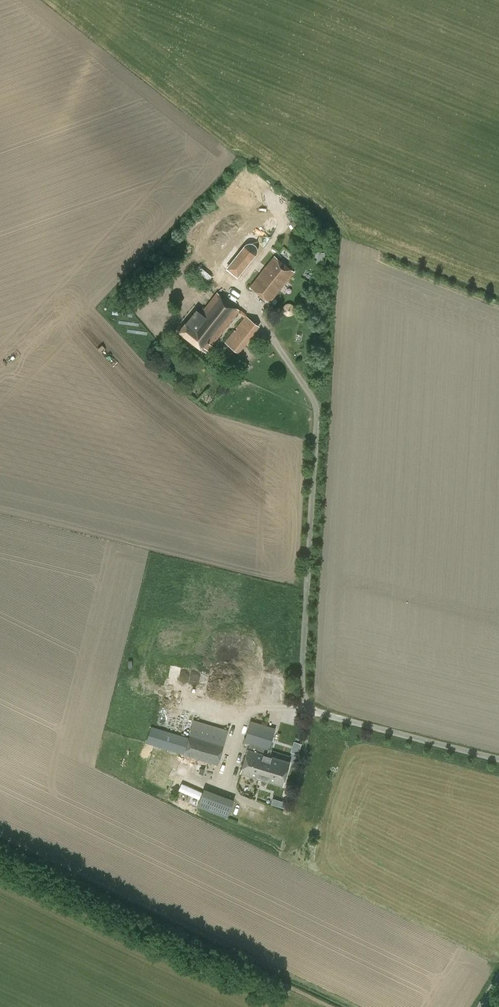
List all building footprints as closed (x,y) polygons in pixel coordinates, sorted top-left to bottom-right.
[(206,265),(213,257),(236,276),(281,219),(240,186),(188,251),(206,265)] [(247,288),(269,304),(295,271),(274,254),(247,288)] [(161,263),(164,266),(166,269),(174,263),(169,257),(161,263)] [(217,293),(201,313),(196,310),(179,332),(206,352),(239,310),(217,293)] [(239,353),(260,326),(245,315),(224,342),(239,353)] [(182,727),(180,735),(151,726),(146,743),(184,754),(184,755),(218,765),(229,730),(193,719),(191,729),(182,727)] [(260,747),(266,726),(251,721),(244,742),(250,744),(248,749),(241,772),(260,778),(261,774),(260,774),(266,755),(259,753),(260,747)] [(274,728),(266,726),(260,747),(259,753),(266,755),(260,774),(261,774),(260,778),(282,785),(289,762),(267,755),(269,749),(268,749),(274,728)] [(197,806),(228,817),(234,800),(204,788),(197,806)] [(284,807),(286,797),(272,795),(270,804),(284,807)]
